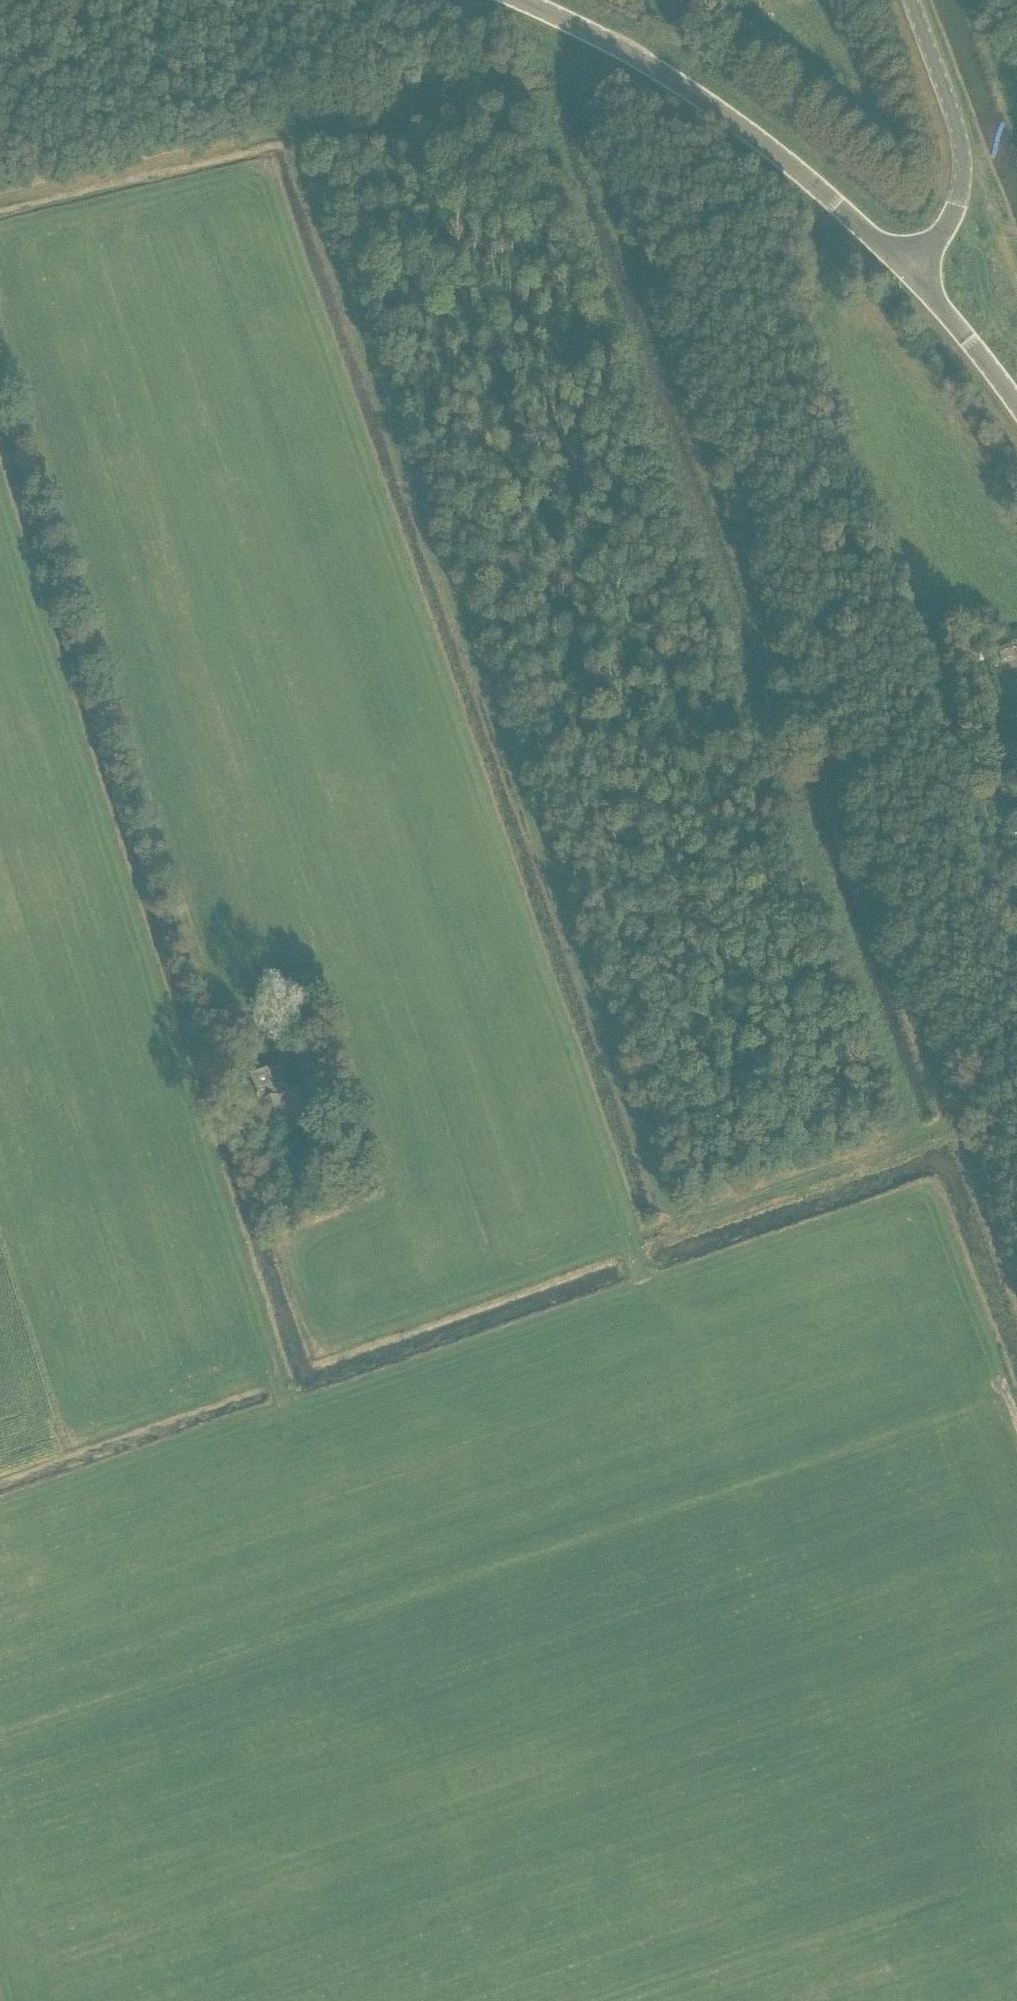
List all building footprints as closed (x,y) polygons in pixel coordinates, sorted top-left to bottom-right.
[(1002,661),(1016,656),(1012,644),(998,649),(1002,661)] [(271,1129),(315,1115),(308,1092),(305,1093),(305,1090),(289,1095),(281,1069),(251,1079),(262,1114),(266,1112),(271,1129)]
